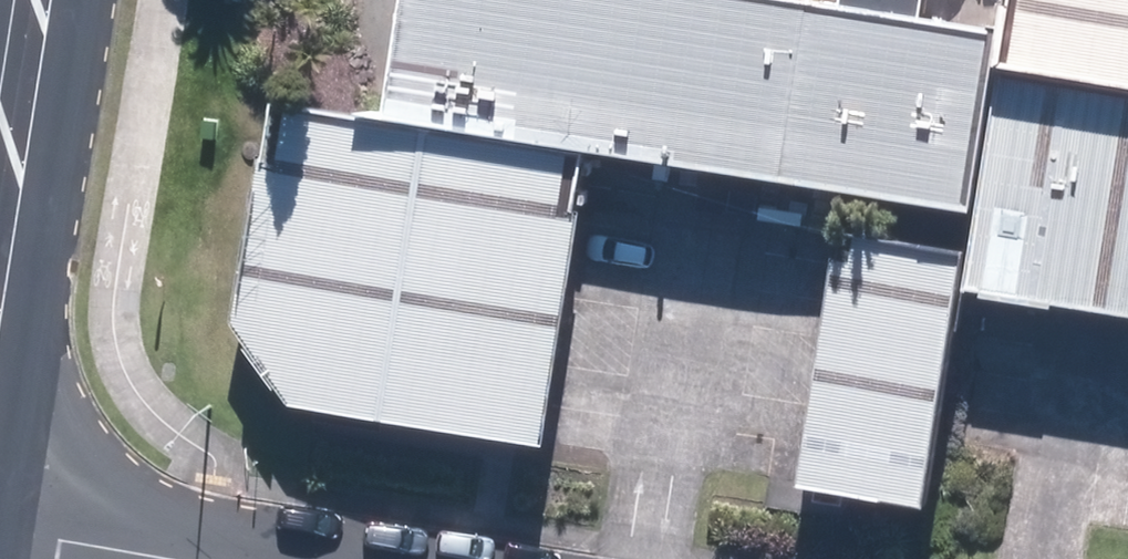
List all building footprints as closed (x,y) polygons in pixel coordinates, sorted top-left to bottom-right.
[(899,0),(424,0),(407,100),(991,193),(1013,18),(899,0)] [(1127,67),(1127,0),(1025,0),(1017,49),(1127,67)] [(1017,59),(985,277),(1127,299),(1127,75),(1017,59)] [(598,187),(606,139),(280,87),(243,316),(304,391),(558,432),(598,187)] [(984,234),(858,218),(819,469),(947,487),(984,234)]
